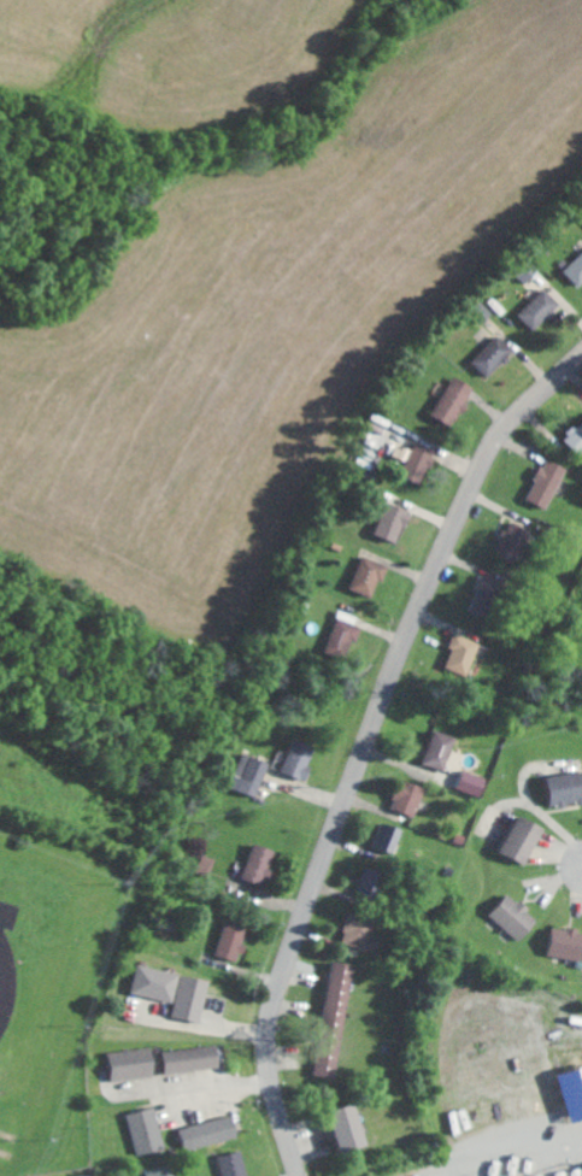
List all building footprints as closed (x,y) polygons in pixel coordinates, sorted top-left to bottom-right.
[(581,286),(581,285),(581,256),(567,269),(581,286)] [(564,304),(548,288),(521,313),(537,330),(564,304)] [(515,349),(499,334),(475,360),(490,374),(515,349)] [(476,385),(455,375),(435,415),(456,426),(476,385)] [(565,438),(581,455),(581,422),(565,438)] [(407,461),(403,475),(426,482),(436,448),(417,442),(414,451),(398,446),(394,457),(407,461)] [(570,468),(549,457),(528,497),(548,508),(570,468)] [(403,541),(414,510),(390,502),(379,533),(403,541)] [(497,553),(522,563),(535,530),(510,521),(497,553)] [(353,588),(376,597),(390,565),(366,555),(353,588)] [(358,624),(361,616),(343,609),(327,651),(350,660),(363,626),(358,624)] [(463,655),(458,665),(470,671),(482,643),(458,632),(450,649),(463,655)] [(425,763),(446,771),(459,737),(437,729),(425,763)] [(318,745),(294,739),(285,772),(309,779),(318,745)] [(234,788),(260,795),(270,760),(243,753),(234,788)] [(482,798),(490,779),(466,770),(458,789),(482,798)] [(548,775),(550,804),(581,802),(581,773),(548,775)] [(394,808),(419,816),(428,787),(403,779),(394,808)] [(547,826),(522,814),(505,851),(530,863),(547,826)] [(374,848),(393,856),(405,829),(385,820),(374,848)] [(278,849),(255,843),(246,880),(269,885),(278,849)] [(379,902),(389,873),(367,866),(358,895),(379,902)] [(542,919),(513,893),(493,914),(522,941),(542,919)] [(343,941),(368,950),(379,920),(354,911),(343,941)] [(252,925),(229,920),(220,955),(243,961),(252,925)] [(556,927),(553,956),(581,959),(581,930),(556,927)] [(357,964),(335,961),(326,1027),(337,1029),(336,1040),(322,1038),(317,1074),(341,1078),(357,964)] [(213,979),(141,965),(135,994),(178,1002),(176,1016),(205,1022),(213,979)] [(223,1068),(221,1045),(167,1050),(170,1073),(223,1068)] [(159,1077),(156,1048),(113,1052),(116,1081),(159,1077)] [(348,1153),(375,1144),(360,1102),(334,1112),(348,1153)] [(128,1114),(139,1155),(168,1147),(156,1106),(128,1114)] [(242,1136),(237,1114),(180,1129),(186,1151),(242,1136)] [(245,1150),(221,1157),(226,1175),(253,1175),(245,1150)] [(179,1166),(148,1168),(149,1175),(180,1175),(179,1166)]
